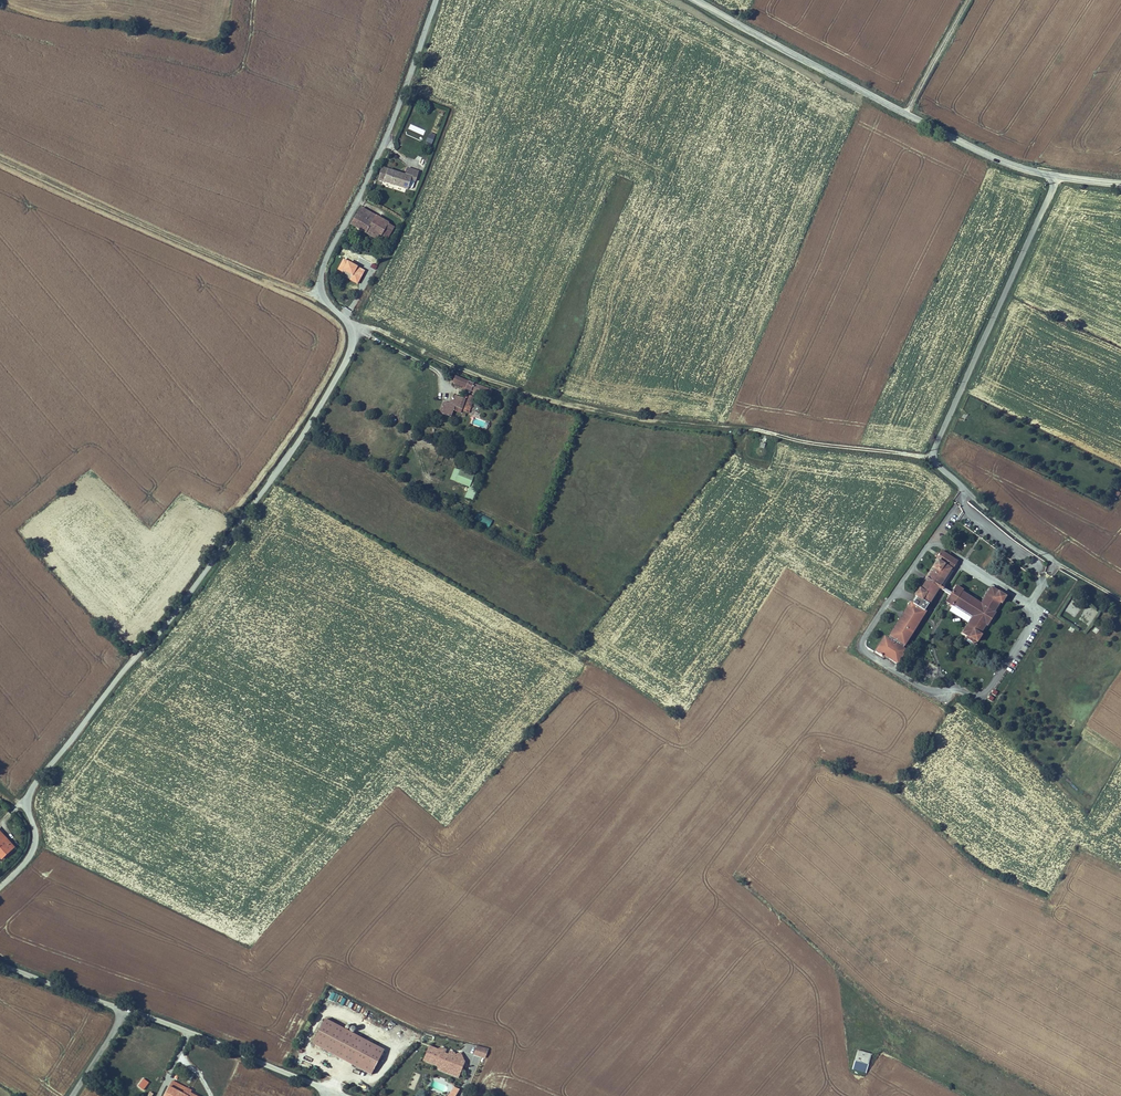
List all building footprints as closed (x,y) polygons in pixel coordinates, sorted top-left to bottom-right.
[(432,144),(436,135),(430,132),(426,141),(432,144)] [(384,186),(389,173),(383,171),(379,184),(384,186)] [(407,193),(410,184),(416,185),(419,175),(408,171),(406,175),(408,175),(407,179),(405,178),(389,173),(384,186),(407,193)] [(380,222),(363,212),(353,229),(374,241),(375,240),(377,242),(379,238),(373,234),(380,222)] [(391,229),(380,222),(373,234),(379,238),(384,241),(386,238),(391,229)] [(395,231),(391,229),(386,238),(390,240),(395,231)] [(498,405),(502,397),(485,390),(464,382),(461,390),(481,398),(498,405)] [(459,412),(463,413),(471,415),(473,405),(462,402),(460,410),(459,412)] [(481,403),(478,402),(472,413),(475,414),(481,403)] [(459,412),(460,410),(453,408),(451,409),(450,412),(452,413),(451,414),(449,415),(448,418),(450,420),(460,423),(463,413),(459,412)] [(467,473),(480,479),(482,475),(469,469),(467,473)] [(467,473),(462,471),(457,483),(475,491),(480,479),(467,473)] [(477,513),(474,521),(490,527),(493,519),(477,513)] [(940,567),(941,567),(955,576),(957,577),(962,568),(945,558),(944,561),(942,560),(940,563),(942,565),(940,567)] [(955,576),(941,567),(937,573),(939,574),(925,596),(924,595),(919,602),(921,603),(917,610),(914,608),(911,611),(913,612),(891,645),(888,643),(878,658),(885,662),(886,661),(900,670),(909,657),(906,655),(929,618),(928,617),(943,595),(946,597),(946,596),(948,593),(945,591),(955,576)] [(970,646),(979,651),(980,649),(981,649),(986,641),(985,640),(990,632),(991,632),(994,629),(993,628),(995,624),(996,625),(999,621),(998,620),(1004,610),(1006,611),(1010,604),(996,595),(985,612),(966,599),(967,597),(961,593),(951,608),(957,612),(958,611),(978,624),(967,640),(972,643),(970,646)] [(1071,615),(1080,619),(1086,603),(1071,597),(1066,610),(1073,612),(1071,615)] [(1087,602),(1079,621),(1090,626),(1099,607),(1087,602)] [(0,840),(0,848),(15,864),(20,860),(19,858),(24,853),(7,834),(3,837),(0,840)] [(0,848),(0,853),(12,867),(15,864),(0,848)] [(337,993),(333,1000),(343,1005),(347,998),(337,993)] [(392,1059),(332,1031),(321,1056),(381,1084),(392,1059)] [(498,1049),(486,1047),(483,1056),(495,1059),(498,1049)] [(858,1051),(852,1070),(865,1073),(871,1054),(858,1051)] [(447,1054),(438,1052),(435,1067),(445,1069),(448,1072),(455,1070),(457,1076),(471,1070),(470,1066),(473,1065),(469,1056),(464,1058),(463,1056),(458,1058),(453,1057),(451,1052),(447,1054)] [(471,1070),(457,1076),(467,1080),(471,1070)] [(143,1078),(137,1086),(143,1090),(149,1082),(143,1078)] [(163,1088),(157,1083),(151,1090),(157,1095),(163,1088)] [(459,1089),(454,1086),(447,1095),(455,1095),(459,1089)] [(182,1095),(201,1095),(187,1088),(182,1095)]
